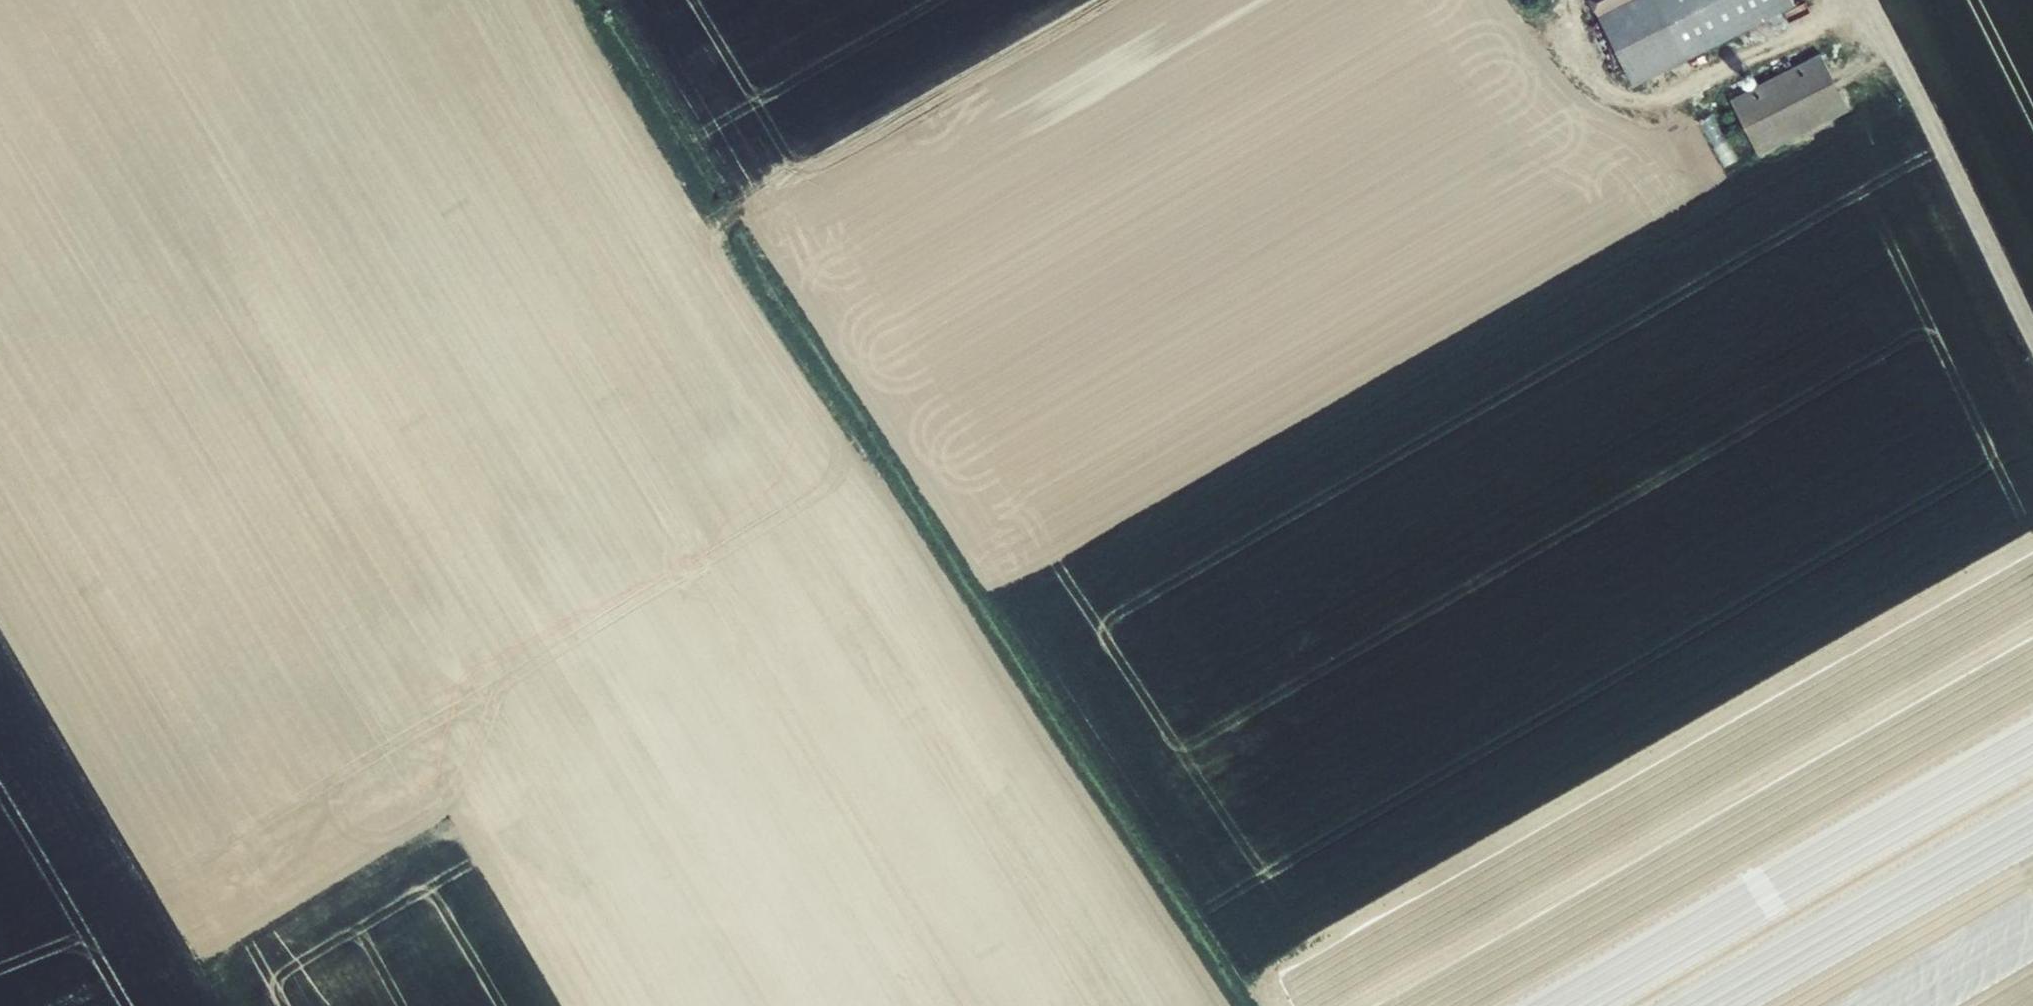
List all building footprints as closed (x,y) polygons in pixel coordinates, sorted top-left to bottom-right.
[(1598,16),(1631,0),(1590,0),(1598,16)] [(1634,86),(1796,4),(1793,0),(1631,0),(1598,16),(1634,86)] [(1821,54),(1730,99),(1759,156),(1850,111),(1821,54)] [(1739,159),(1713,115),(1699,123),(1725,168),(1739,159)]
